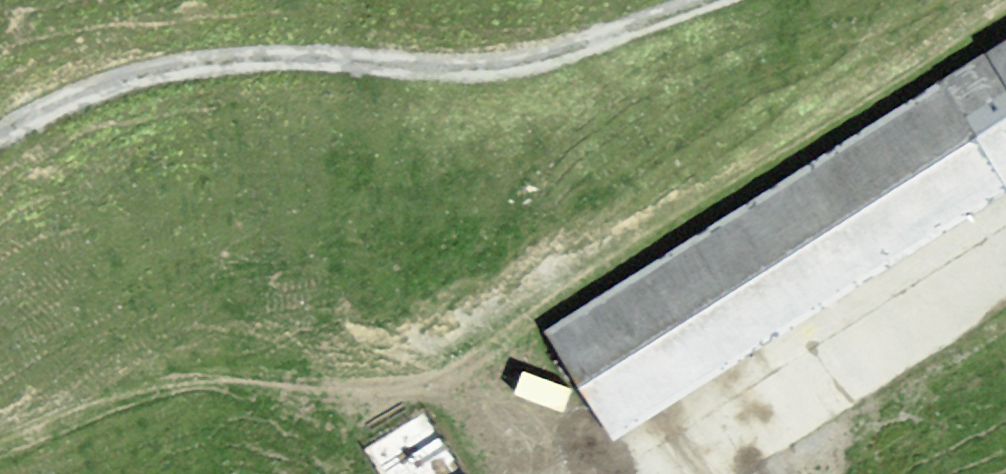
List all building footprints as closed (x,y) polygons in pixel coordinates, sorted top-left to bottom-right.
[(605,446),(1005,197),(1005,32),(538,336),(605,446)]
